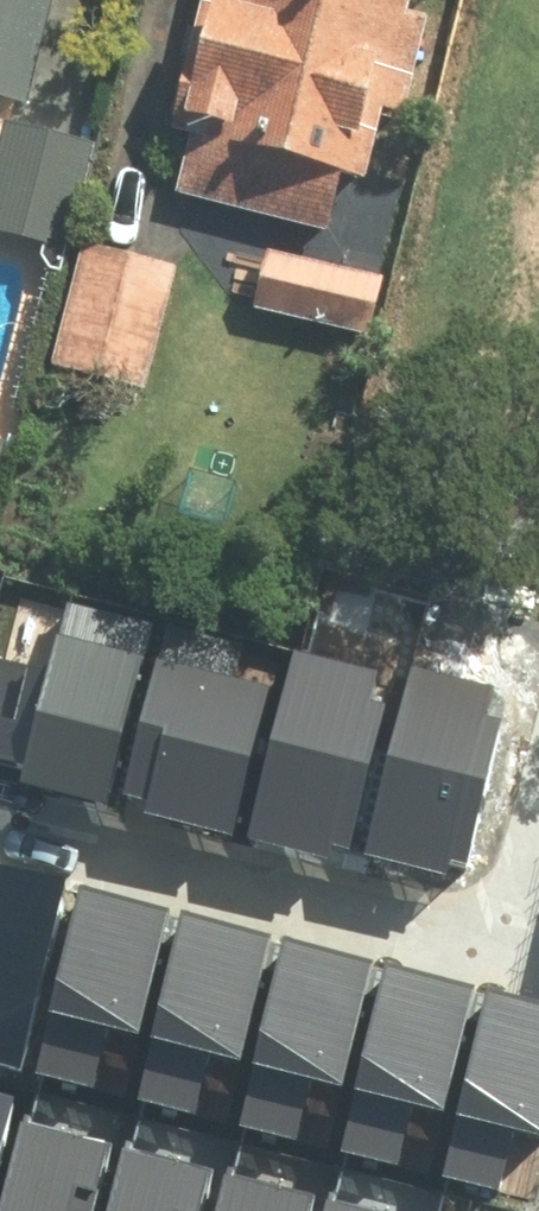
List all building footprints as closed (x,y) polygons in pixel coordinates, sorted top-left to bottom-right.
[(30,121),(58,0),(0,0),(0,113),(30,121)] [(174,127),(190,129),(177,204),(328,230),(336,187),(363,192),(376,116),(403,121),(424,0),(197,0),(174,127)] [(0,126),(0,240),(75,251),(91,140),(0,126)] [(176,273),(82,252),(55,371),(149,392),(176,273)] [(378,279),(263,260),(254,311),(369,331),(378,279)] [(0,685),(0,755),(25,762),(19,781),(107,807),(162,623),(68,595),(45,671),(7,660),(0,685)] [(297,640),(240,829),(338,858),(394,669),(297,640)] [(161,661),(125,796),(232,824),(268,689),(161,661)] [(412,666),(358,856),(455,884),(510,693),(412,666)] [(20,1057),(71,875),(0,856),(0,1052),(20,1057)] [(78,884),(30,1072),(90,1087),(107,1019),(136,1027),(166,907),(78,884)] [(180,906),(132,1093),(192,1108),(209,1041),(238,1048),(268,928),(180,906)] [(290,938),(242,1126),(302,1140),(319,1073),(348,1080),(378,960),(290,938)] [(396,964),(348,1151),(408,1166),(425,1099),(454,1106),(484,986),(396,964)] [(445,1179),(504,1194),(521,1126),(538,1131),(538,1003),(492,992),(445,1179)] [(15,1098),(0,1094),(0,1152),(15,1098)] [(1,1210),(94,1210),(112,1147),(26,1123),(1,1210)] [(109,1210),(202,1210),(213,1170),(128,1146),(109,1210)] [(221,1210),(314,1210),(320,1191),(234,1167),(221,1210)] [(329,1210),(399,1210),(335,1193),(329,1210)]
